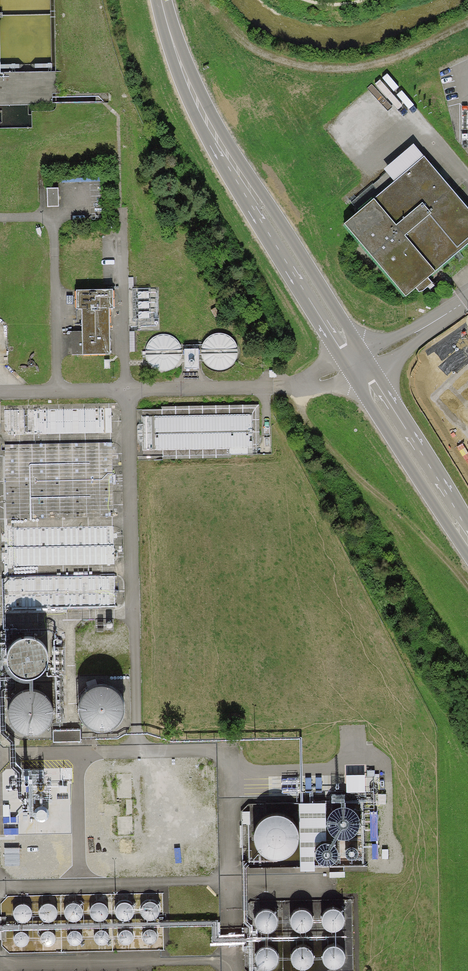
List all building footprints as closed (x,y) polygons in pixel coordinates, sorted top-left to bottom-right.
[(395,181),(424,156),(413,143),(384,169),(386,172),(395,181)] [(344,224),(406,296),(416,288),(419,292),(423,291),(432,282),(428,277),(467,244),(467,208),(424,156),(395,181),(359,212),(344,224)] [(395,181),(386,172),(351,202),(359,212),(395,181)] [(61,208),(62,187),(50,187),(50,208),(61,208)] [(111,289),(76,291),(76,310),(81,310),(82,336),(70,336),(71,356),(109,355),(107,309),(112,309),(111,289)] [(187,370),(239,369),(239,337),(207,337),(207,345),(149,345),(150,370),(187,370)] [(431,394),(467,435),(467,360),(431,394)] [(0,410),(0,436),(114,433),(113,407),(0,410)] [(233,447),(233,455),(252,454),(252,448),(262,448),(260,409),(232,410),(233,433),(230,434),(231,441),(239,440),(240,446),(233,447)] [(112,443),(4,446),(6,521),(114,518),(112,443)] [(115,526),(8,531),(9,571),(116,566),(115,526)] [(117,577),(10,579),(10,610),(118,608),(117,577)] [(18,677),(21,679),(26,679),(32,678),(37,676),(41,673),(44,670),(47,663),(48,656),(46,650),(44,645),(40,641),(34,638),(28,636),(24,636),(19,638),(15,639),(9,645),(6,651),(5,656),(5,659),(6,665),(9,671),(13,675),(18,677)] [(91,730),(95,731),(100,731),(106,731),(111,728),(115,725),(118,722),(121,715),(122,708),(120,703),(118,698),(114,693),(108,690),(102,689),(98,689),(93,690),(89,692),(83,697),(80,703),(79,708),(79,712),(80,718),(83,723),(87,727),(91,730)] [(18,732),(22,734),(27,734),(33,733),(38,731),(42,728),(45,725),(48,718),(48,711),(47,706),(45,701),(40,696),(35,693),(29,691),(25,691),(19,693),(16,695),(10,700),(7,706),(6,711),(6,714),(7,720),(10,726),(14,730),(18,732)] [(54,728),(54,740),(79,740),(78,728),(54,728)] [(119,774),(120,801),(135,801),(134,774),(119,774)] [(121,836),(135,836),(134,817),(121,817),(121,836)] [(267,858),(271,859),(275,860),(281,859),(286,857),(290,854),(293,850),(296,844),(297,836),(296,831),(293,826),(289,822),(284,819),(277,817),(273,817),(268,818),(264,820),(258,825),(255,831),(254,836),(254,840),(255,846),(259,852),(262,855),(267,858)] [(140,904),(140,905),(138,909),(138,912),(139,915),(140,917),(142,919),(144,920),(145,920),(147,921),(149,921),(152,920),(155,918),(157,915),(158,912),(158,910),(158,907),(157,906),(156,904),(155,903),(153,902),(151,901),(148,900),(145,901),(143,902),(141,903),(140,904)] [(117,905),(116,906),(114,910),(114,912),(115,916),(117,918),(118,919),(120,921),(122,921),(123,922),(126,922),(129,921),(131,919),(134,916),(135,913),(135,911),(134,908),(133,906),(133,905),(131,904),(129,903),(128,902),(124,901),(122,902),(119,903),(118,904),(117,905)] [(65,905),(64,907),(63,910),(63,913),(64,916),(65,918),(67,920),(68,921),(70,922),(72,922),(74,922),(77,921),(80,919),(82,917),(83,913),(83,911),(83,909),(82,907),(81,905),(80,904),(78,903),(76,902),(73,902),(70,902),(68,903),(66,904),(65,905)] [(92,906),(91,907),(89,911),(89,914),(90,917),(92,919),(93,920),(95,922),(96,922),(98,923),(101,923),(104,922),(106,920),(108,917),(110,914),(110,912),(109,909),(108,908),(107,906),(106,905),(104,904),(102,903),(99,902),(96,903),(94,904),(93,905),(92,906)] [(40,906),(39,908),(38,911),(38,914),(39,917),(40,919),(41,921),(43,922),(45,923),(46,923),(49,923),(52,922),(55,920),(57,918),(58,914),(58,912),(58,910),(57,908),(56,906),(54,905),(53,904),(51,903),(48,903),(45,903),(43,904),(41,905),(40,906)] [(13,907),(12,908),(11,912),(11,915),(12,918),(13,920),(14,922),(16,923),(18,923),(19,924),(22,924),(25,923),(28,921),(30,918),(31,915),(31,913),(31,911),(30,909),(29,907),(27,906),(26,905),(24,904),(21,904),(18,904),(16,905),(14,906),(13,907)] [(293,914),(292,915),(291,919),(291,921),(292,925),(293,927),(295,928),(296,929),(298,930),(300,930),(302,931),(305,930),(308,928),(310,925),(311,922),(311,920),(311,917),(310,915),(309,914),(308,913),(306,911),(304,911),(301,910),(298,911),(296,912),(294,913),(293,914)] [(327,914),(326,915),(324,919),(324,922),(325,925),(327,927),(328,928),(330,930),(331,930),(333,931),(336,931),(339,930),(341,928),(344,925),(345,922),(345,920),(344,917),(343,916),(342,914),(341,913),(339,912),(337,911),(334,910),(332,911),(329,912),(328,913),(327,914)] [(258,914),(258,916),(256,919),(256,922),(257,926),(258,927),(260,929),(262,930),(263,931),(265,931),(267,931),(270,930),(273,928),(275,926),(276,922),(276,920),(276,918),(275,916),(274,914),(273,913),(271,912),(269,911),(266,911),(263,911),(261,912),(259,913),(258,914)] [(68,931),(67,932),(66,934),(65,936),(66,940),(67,942),(68,943),(70,944),(72,945),(74,945),(76,944),(79,943),(81,940),(81,938),(81,936),(81,934),(80,933),(79,931),(78,930),(76,929),(74,929),(72,929),(69,930),(68,931)] [(95,931),(94,932),(93,934),(92,937),(93,940),(94,942),(95,944),(97,945),(99,945),(101,945),(103,945),(106,943),(108,941),(108,939),(108,936),(108,934),(107,933),(106,932),(105,930),(103,929),(101,929),(99,929),(96,930),(95,931)] [(119,930),(118,932),(116,934),(116,936),(116,940),(118,942),(119,943),(121,944),(122,945),(125,945),(127,944),(129,943),(131,940),(132,938),(132,936),(132,934),(131,932),(130,931),(128,930),(126,929),(124,929),(122,929),(120,930),(119,930)] [(144,931),(143,932),(141,934),(141,937),(141,940),(143,942),(144,944),(146,945),(148,945),(150,945),(152,945),(154,943),(156,941),(157,939),(157,936),(157,934),(156,933),(155,931),(153,930),(151,929),(149,929),(148,929),(145,930),(144,931)] [(14,932),(13,934),(12,936),(12,938),(12,942),(13,944),(15,945),(16,946),(18,947),(20,947),(23,946),(25,945),(27,942),(28,940),(28,938),(27,936),(27,934),(26,933),(24,932),(22,931),(20,931),(18,931),(16,931),(14,932)] [(41,933),(40,934),(39,936),(38,939),(39,942),(40,944),(41,946),(43,947),(45,947),(47,947),(50,947),(52,945),(54,943),(54,941),(55,938),(54,936),(53,935),(52,933),(51,932),(49,931),(47,931),(45,931),(42,932),(41,933)] [(296,952),(295,953),(293,957),(293,959),(294,963),(296,965),(297,966),(299,967),(300,968),(302,968),(305,968),(308,968),(310,966),(313,963),(314,960),(314,957),(313,955),(312,953),(311,952),(310,950),(308,949),(306,948),(303,948),(301,948),(298,949),(297,951),(296,952)] [(326,951),(326,953),(324,956),(324,959),(325,962),(326,964),(328,966),(330,967),(331,968),(333,968),(335,968),(338,967),(341,965),(343,963),(344,959),(344,957),(344,955),(343,953),(342,951),(341,950),(339,949),(337,948),(334,948),(331,948),(329,949),(327,950),(326,951)] [(258,952),(257,954),(255,957),(255,960),(256,963),(258,965),(259,967),(261,968),(262,969),(264,969),(267,969),(270,968),(272,966),(275,963),(276,960),(276,958),(275,956),(274,954),(273,952),(272,951),(270,950),(268,949),(265,949),(263,949),(260,950),(259,951),(258,952)]
